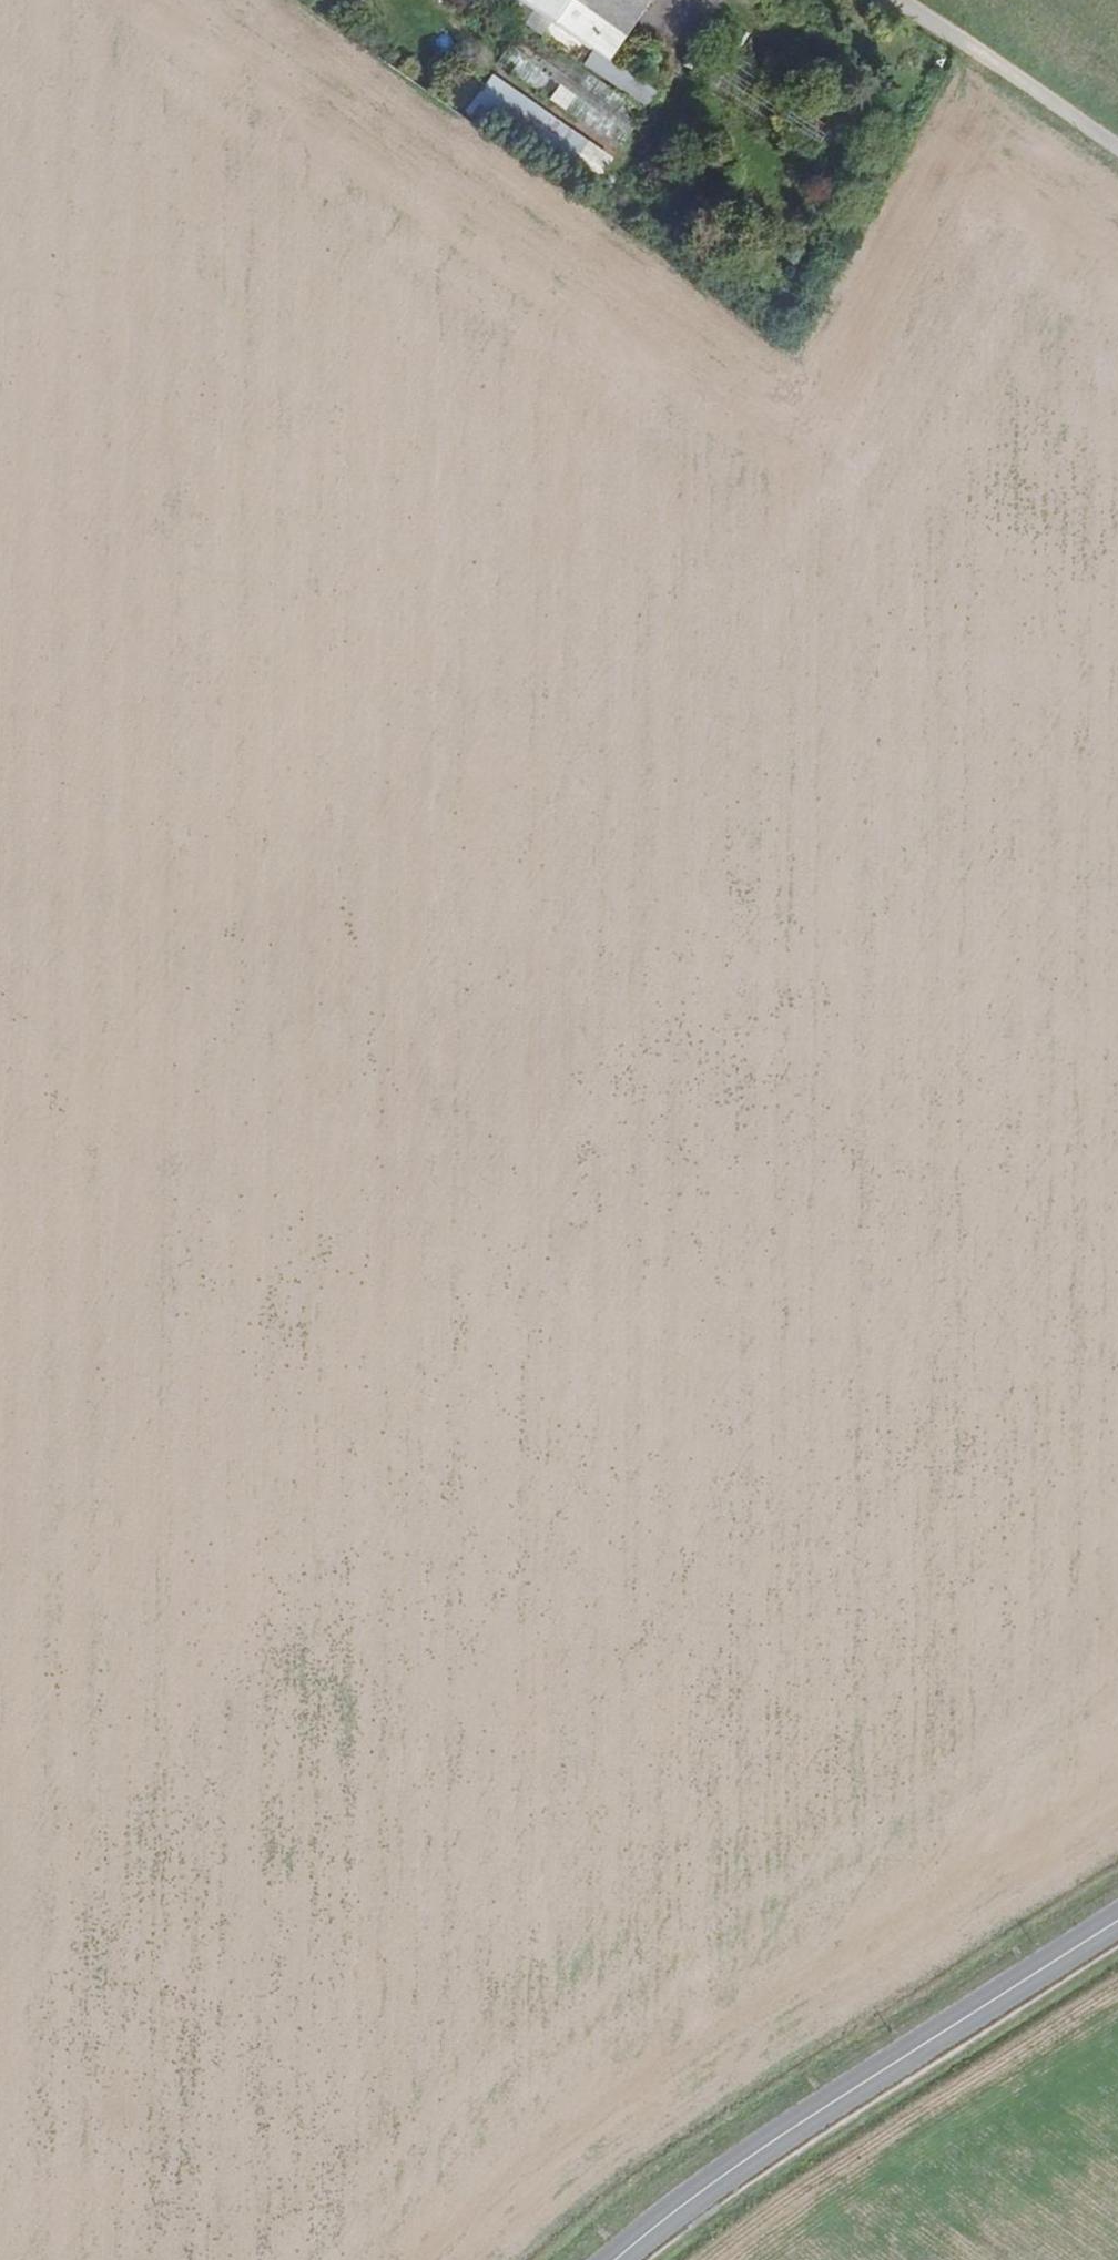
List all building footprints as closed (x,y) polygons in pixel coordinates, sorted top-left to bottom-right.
[(513,1),(604,62),(645,0),(514,0),(513,1)] [(528,57),(517,73),(544,91),(555,75),(528,57)]
